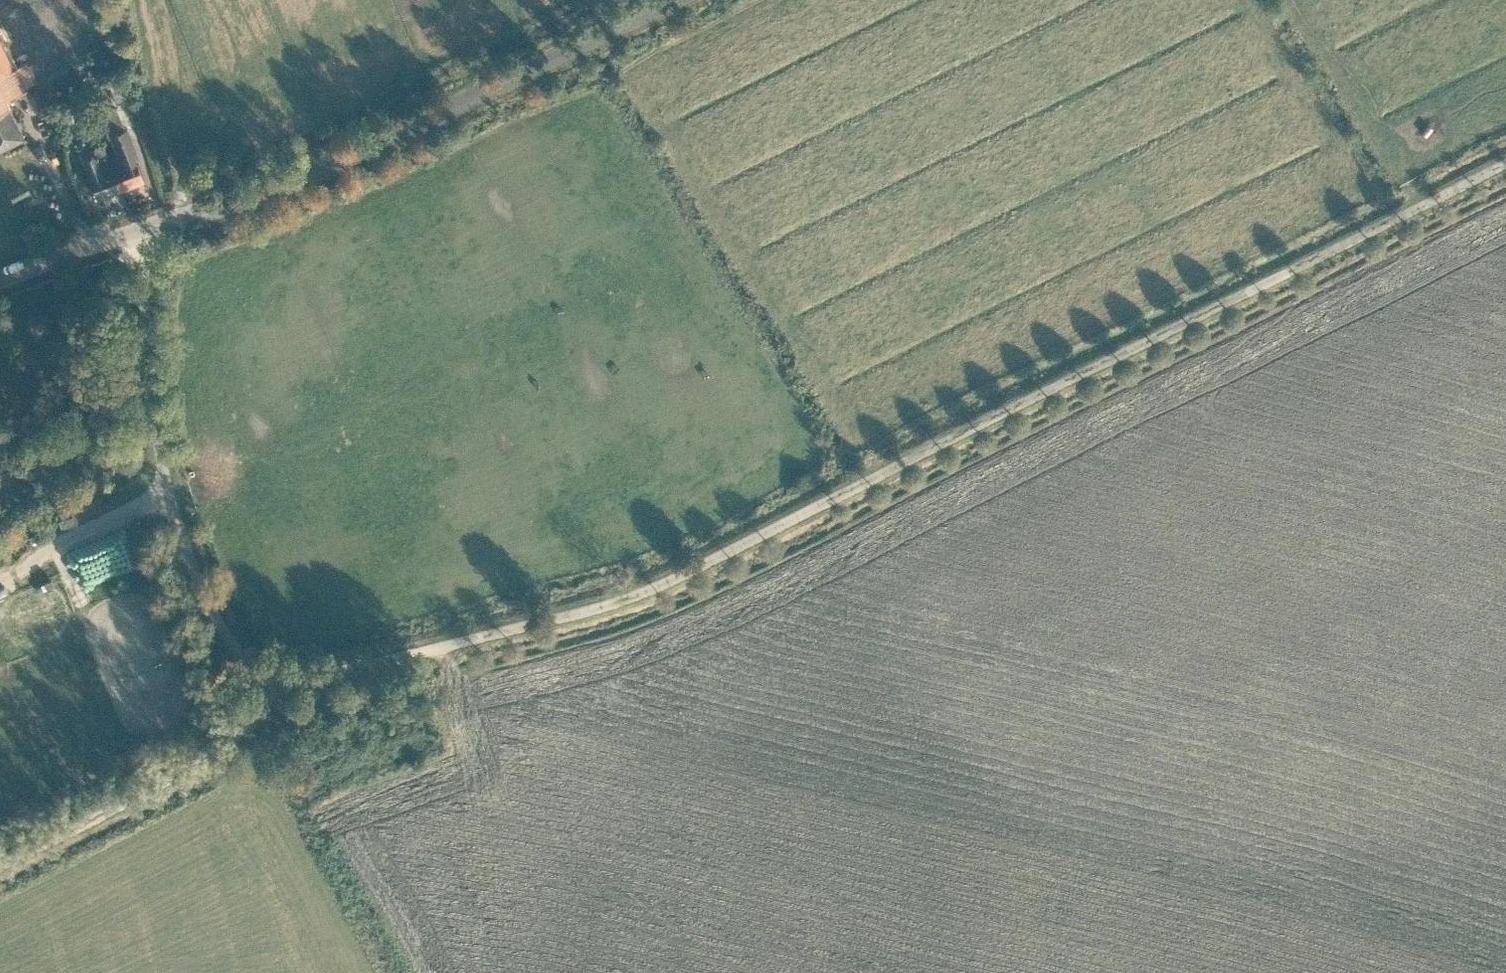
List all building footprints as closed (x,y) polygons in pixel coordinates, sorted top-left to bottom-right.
[(0,40),(0,145),(30,129),(12,95),(38,82),(26,59),(14,66),(0,40)] [(118,154),(108,157),(121,188),(144,179),(135,156),(138,154),(128,127),(125,128),(110,134),(118,154)] [(103,143),(79,152),(98,197),(121,188),(108,157),(107,153),(103,143)]
